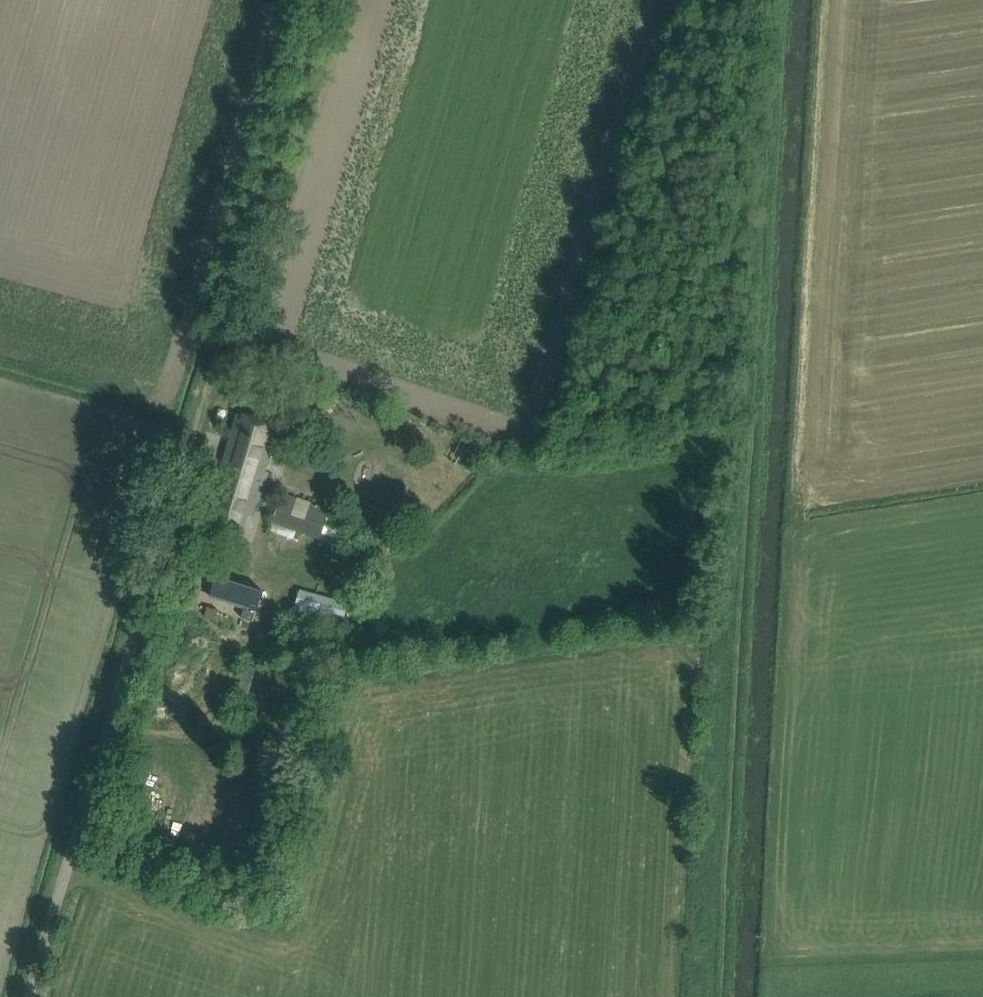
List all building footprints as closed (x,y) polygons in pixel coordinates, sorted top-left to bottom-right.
[(278,426),(257,419),(238,414),(215,490),(221,492),(209,531),(240,540),(251,503),(258,505),(268,472),(265,471),(278,426)] [(353,522),(317,508),(317,506),(282,494),(272,524),(307,536),(308,534),(344,547),(353,522)] [(217,575),(210,596),(245,607),(243,614),(242,617),(253,621),(255,617),(259,602),(263,590),(242,583),(217,575)] [(294,613),(343,627),(349,604),(300,590),(294,613)] [(256,667),(245,664),(237,690),(249,694),(256,667)]
